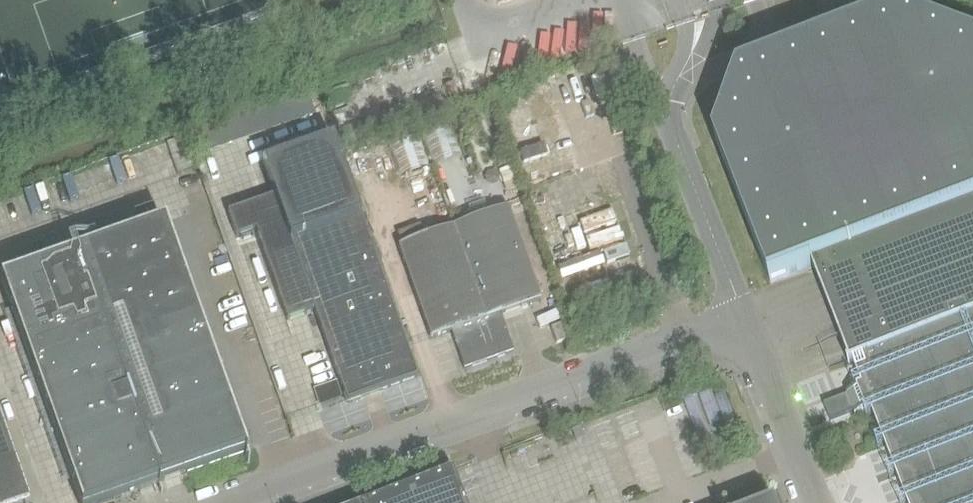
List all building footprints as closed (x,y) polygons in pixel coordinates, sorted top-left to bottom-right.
[(897,12),(739,74),(715,141),(770,283),(812,267),(848,361),(846,362),(847,364),(853,362),(862,385),(844,392),(845,395),(822,404),(828,421),(852,412),(853,415),(871,408),(907,502),(972,502),(972,40),(897,12)] [(429,166),(418,131),(388,141),(400,176),(429,166)] [(274,196),(228,213),(237,237),(255,231),(287,320),(315,310),(348,402),(400,383),(417,377),(336,150),(333,141),(263,166),(266,175),(274,196)] [(487,319),(499,315),(503,314),(524,306),(541,300),(509,208),(455,227),(487,319)] [(0,283),(0,284),(78,502),(107,502),(246,454),(164,224),(0,283)] [(512,352),(499,315),(487,319),(455,227),(398,247),(431,339),(450,332),(463,369),(512,352)] [(557,343),(567,339),(562,325),(552,329),(557,343)] [(0,415),(0,502),(12,502),(29,497),(0,415)] [(451,472),(369,502),(464,502),(451,472)]
